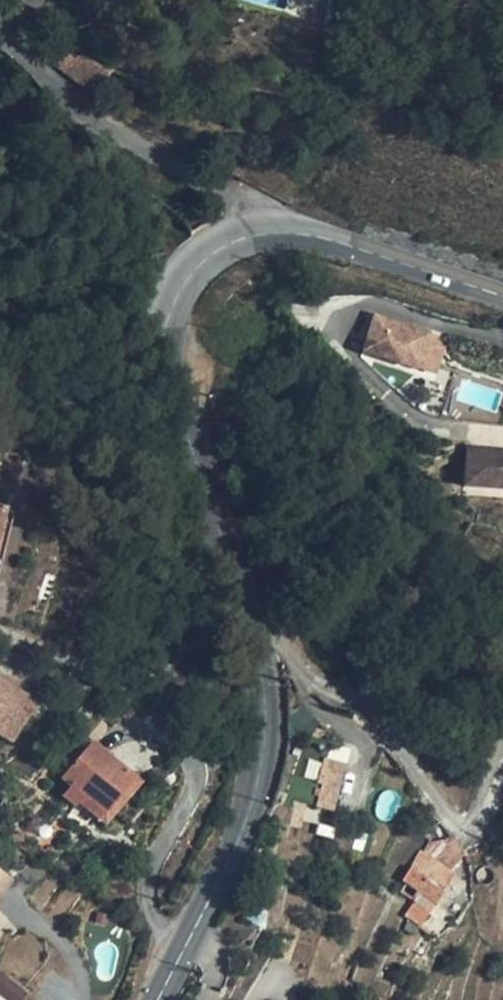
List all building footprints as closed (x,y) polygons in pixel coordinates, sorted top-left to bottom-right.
[(307,14),(329,19),(333,0),(310,0),(307,14)] [(427,366),(438,333),(381,315),(370,351),(426,369),(427,366)] [(427,366),(444,372),(455,338),(438,333),(427,366)] [(478,448),(477,485),(502,486),(502,449),(478,448)] [(6,509),(0,535),(0,570),(14,511),(6,509)] [(15,745),(43,700),(0,673),(0,736),(15,745)] [(136,779),(94,742),(63,779),(71,786),(63,796),(75,806),(83,796),(104,815),(136,779)] [(228,752),(217,749),(212,763),(223,767),(228,752)] [(345,765),(326,759),(324,764),(321,772),(341,779),(345,765)] [(341,779),(321,772),(311,804),(332,811),(336,791),(341,779)] [(464,852),(451,836),(434,861),(436,863),(450,873),(464,852)] [(434,861),(419,851),(402,881),(418,892),(434,904),(436,905),(450,887),(452,888),(456,881),(454,875),(450,873),(436,863),(434,861)] [(0,874),(0,896),(11,883),(0,874)] [(434,904),(418,892),(402,917),(418,926),(434,904)] [(0,973),(0,996),(5,999),(22,999),(27,994),(0,973)]
